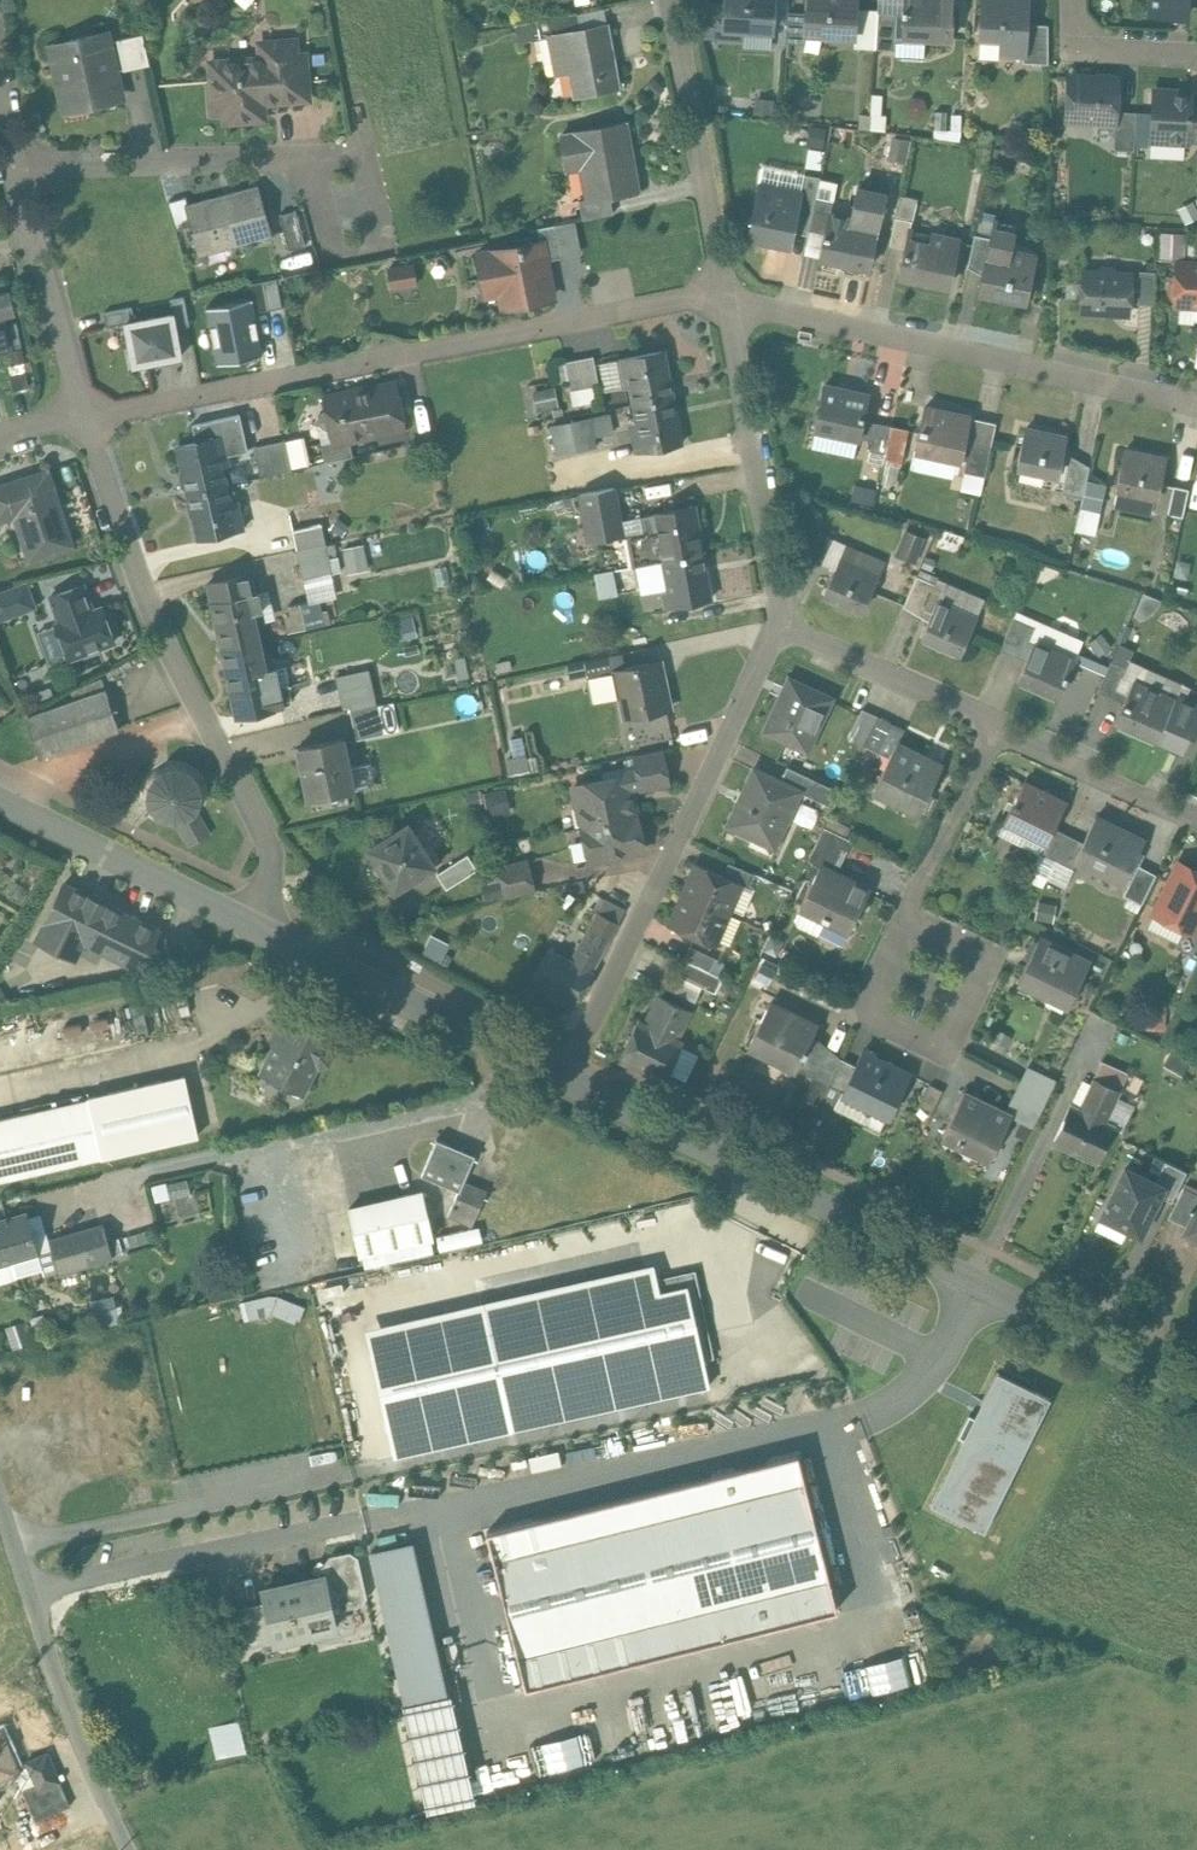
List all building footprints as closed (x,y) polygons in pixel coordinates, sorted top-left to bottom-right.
[(724,7),(723,28),(725,28),(773,32),(775,0),(724,0),(724,7)] [(805,14),(804,34),(807,34),(855,36),(857,9),(857,0),(806,0),(805,14)] [(905,11),(903,11),(903,16),(904,16),(903,37),(952,40),(954,0),(905,0),(905,11)] [(1017,0),(983,0),(981,40),(1001,41),(1000,53),(1024,54),(1025,54),(1027,25),(1028,1),(1017,0)] [(1188,0),(1151,0),(1150,14),(1187,17),(1188,1),(1188,0)] [(724,7),(707,6),(706,35),(724,36),(725,28),(723,28),(724,7)] [(878,10),(857,9),(855,36),(858,48),(876,49),(878,13),(878,10)] [(805,14),(789,13),(787,43),(806,44),(807,34),(804,34),(805,14)] [(878,13),(876,49),(895,50),(897,14),(878,13)] [(577,14),(537,21),(541,38),(549,37),(549,35),(580,30),(577,14)] [(580,30),(549,35),(549,37),(556,75),(570,73),(575,97),(619,88),(607,25),(580,30)] [(1048,26),(1027,25),(1025,54),(1024,54),(1024,63),(1049,65),(1048,26)] [(109,33),(48,47),(63,113),(124,99),(109,33)] [(142,35),(117,41),(124,71),(149,65),(142,35)] [(269,61),(213,65),(216,104),(227,104),(228,120),(255,117),(253,101),(275,100),(273,71),(303,68),(303,58),(294,59),(293,48),(268,50),(269,61)] [(303,68),(273,71),(275,100),(306,97),(303,68)] [(1119,80),(1068,77),(1066,118),(1116,121),(1117,112),(1119,80)] [(1193,94),(1153,92),(1150,139),(1190,141),(1190,138),(1193,97),(1193,94)] [(1137,113),(1117,112),(1116,121),(1114,150),(1134,151),(1137,113)] [(625,124),(562,135),(568,168),(582,166),(588,199),(588,201),(610,197),(635,192),(629,156),(631,155),(625,124)] [(822,166),(825,148),(810,146),(807,164),(822,166)] [(820,177),(804,174),(800,193),(802,193),(796,217),(810,220),(811,220),(816,197),(820,177)] [(800,193),(759,185),(748,237),(790,246),(796,217),(802,193),(800,193)] [(189,207),(188,207),(192,226),(200,254),(270,235),(257,188),(189,207)] [(851,217),(842,262),(869,268),(885,195),(857,189),(851,217)] [(913,220),(919,198),(901,193),(895,216),(913,220)] [(610,197),(588,201),(588,199),(579,201),(583,220),(613,214),(610,197)] [(833,201),(816,197),(811,220),(810,220),(808,230),(825,233),(829,213),(831,213),(833,201)] [(186,198),(169,203),(176,230),(192,226),(188,207),(189,207),(186,198)] [(306,246),(296,211),(280,215),(290,250),(306,246)] [(842,262),(851,217),(831,213),(829,213),(825,233),(820,257),(842,262)] [(913,221),(895,217),(890,245),(906,249),(910,230),(911,230),(913,221)] [(1014,235),(995,231),(997,221),(994,220),(991,238),(992,238),(989,253),(987,252),(984,266),(979,292),(1026,302),(1035,262),(1010,257),(1014,235)] [(556,225),(538,228),(541,243),(542,243),(545,259),(562,256),(556,225)] [(911,230),(910,230),(906,249),(900,275),(949,286),(959,241),(911,230)] [(991,238),(975,235),(969,263),(984,266),(987,252),(989,253),(992,238),(991,238)] [(541,243),(475,256),(476,258),(481,281),(498,278),(504,307),(553,298),(545,259),(542,243),(541,243)] [(1177,262),(1176,277),(1171,281),(1170,297),(1175,302),(1175,306),(1196,307),(1196,263),(1177,262)] [(414,267),(388,271),(391,288),(417,284),(414,267)] [(1132,276),(1116,275),(1112,270),(1104,270),(1099,274),(1083,273),(1080,310),(1085,316),(1098,317),(1103,313),(1130,314),(1131,303),(1138,303),(1140,278),(1132,278),(1132,276)] [(1156,272),(1140,271),(1140,278),(1138,303),(1138,305),(1154,306),(1156,272)] [(259,281),(262,307),(282,305),(279,278),(259,281)] [(239,288),(219,292),(228,333),(248,329),(239,288)] [(11,352),(3,316),(14,314),(9,291),(0,294),(0,354),(11,352)] [(219,292),(198,296),(207,337),(228,333),(219,292)] [(184,298),(170,300),(173,315),(176,329),(190,326),(184,298)] [(132,308),(104,313),(107,327),(125,324),(135,322),(132,308)] [(135,322),(125,324),(134,366),(181,357),(176,329),(173,315),(135,322)] [(663,352),(619,360),(623,377),(630,376),(635,405),(672,398),(663,352)] [(594,356),(566,361),(571,390),(599,384),(594,356)] [(396,385),(325,399),(327,411),(319,422),(331,430),(333,442),(350,439),(405,428),(396,385)] [(533,391),(538,410),(560,404),(555,385),(533,391)] [(869,396),(824,386),(815,428),(860,438),(864,421),(869,396)] [(629,410),(614,412),(615,418),(633,415),(630,387),(607,390),(608,400),(628,398),(629,410)] [(672,398),(635,405),(641,434),(634,435),(637,452),(681,444),(672,398)] [(970,418),(925,408),(916,450),(961,460),(965,440),(970,418)] [(240,415),(194,426),(197,443),(179,447),(189,494),(226,486),(220,457),(248,451),(240,415)] [(591,418),(552,426),(558,455),(597,447),(591,418)] [(971,442),(991,446),(996,423),(970,418),(965,440),(971,442)] [(876,423),(864,421),(860,438),(873,441),(876,423)] [(877,422),(876,423),(873,441),(870,451),(886,454),(892,426),(877,422)] [(908,429),(892,426),(886,454),(884,463),(901,467),(908,429)] [(1067,438),(1026,429),(1018,467),(1059,475),(1067,438)] [(350,439),(333,442),(322,444),(325,463),(354,457),(350,439)] [(285,441),(254,447),(261,478),(292,471),(285,441)] [(991,446),(971,442),(964,473),(985,477),(991,446)] [(1166,459),(1125,451),(1117,488),(1158,497),(1166,459)] [(1090,468),(1069,463),(1062,494),(1083,499),(1087,483),(1090,468)] [(0,486),(0,523),(16,518),(30,560),(73,545),(49,470),(0,486)] [(1087,483),(1083,499),(1081,509),(1101,513),(1107,487),(1087,483)] [(226,486),(189,494),(200,539),(243,530),(239,513),(232,514),(226,486)] [(1189,489),(1174,486),(1168,514),(1183,518),(1189,489)] [(615,488),(581,494),(583,508),(618,502),(615,488)] [(618,502),(583,508),(588,536),(623,530),(618,502)] [(694,506),(641,516),(644,532),(630,535),(636,566),(665,561),(702,554),(703,554),(694,506)] [(321,525),(293,531),(297,550),(326,544),(321,525)] [(904,528),(896,556),(918,562),(926,534),(904,528)] [(840,559),(846,545),(833,539),(822,565),(835,571),(840,559)] [(367,543),(346,544),(347,570),(369,569),(367,543)] [(326,544),(297,550),(303,578),(305,578),(330,572),(332,572),(326,544)] [(846,545),(840,559),(879,575),(885,562),(846,545)] [(702,554),(665,561),(670,590),(663,591),(667,608),(710,600),(702,554)] [(879,575),(840,559),(835,571),(825,593),(863,610),(879,575)] [(330,572),(305,578),(310,602),(335,596),(330,572)] [(253,574),(208,584),(222,649),(260,641),(254,613),(261,611),(253,574)] [(937,585),(917,576),(905,604),(925,612),(937,585)] [(0,589),(0,619),(38,609),(30,580),(0,589)] [(985,600),(947,584),(939,602),(938,601),(923,636),(961,653),(985,600)] [(83,585),(51,596),(61,623),(56,625),(69,659),(115,642),(102,608),(93,612),(83,585)] [(310,603),(301,605),(302,609),(292,611),(296,631),(323,625),(319,608),(311,610),(310,603)] [(1035,628),(1014,619),(1001,650),(1016,656),(1020,649),(1025,651),(1029,641),(1035,628)] [(1029,641),(1035,643),(1075,661),(1083,642),(1038,622),(1035,628),(1029,641)] [(260,641),(222,649),(233,696),(238,717),(282,708),(277,687),(278,686),(274,668),(267,670),(260,641)] [(1075,661),(1035,643),(1019,679),(1059,696),(1075,661)] [(1116,651),(1112,661),(1127,667),(1131,657),(1116,651)] [(623,652),(585,661),(589,678),(617,672),(617,670),(626,668),(623,652)] [(626,668),(617,670),(617,672),(627,718),(669,709),(663,681),(661,681),(658,663),(660,663),(659,661),(626,668)] [(1124,703),(1128,695),(1117,690),(1127,667),(1112,661),(1098,692),(1124,703)] [(369,669),(336,677),(343,707),(350,706),(351,711),(377,705),(369,669)] [(102,679),(71,693),(75,702),(27,719),(40,758),(119,729),(102,679)] [(789,679),(765,731),(807,751),(831,698),(789,679)] [(1176,700),(1134,682),(1128,695),(1124,703),(1116,721),(1158,740),(1159,738),(1176,700)] [(1159,738),(1181,747),(1188,732),(1192,734),(1196,723),(1196,722),(1193,721),(1196,712),(1196,706),(1177,697),(1176,700),(1159,738)] [(377,705),(351,711),(357,739),(383,734),(378,710),(377,705)] [(393,707),(378,710),(383,734),(398,731),(393,707)] [(878,717),(862,709),(848,738),(864,746),(878,717)] [(905,730),(878,717),(864,746),(890,758),(897,744),(898,745),(905,730)] [(342,738),(299,747),(309,800),(353,791),(342,738)] [(513,759),(506,760),(509,776),(542,769),(539,757),(526,760),(521,738),(509,740),(513,759)] [(898,745),(897,744),(890,758),(874,790),(919,812),(942,766),(898,745)] [(663,752),(635,758),(637,772),(640,786),(641,789),(669,783),(663,752)] [(167,825),(180,825),(189,843),(206,835),(198,815),(204,804),(206,791),(202,778),(194,768),(182,763),(169,762),(157,767),(148,776),(143,788),(143,801),(147,812),(156,821),(167,825)] [(816,780),(787,767),(781,781),(800,791),(800,792),(809,796),(816,780)] [(754,769),(728,825),(753,837),(753,838),(767,844),(776,826),(776,825),(782,811),(789,814),(800,792),(800,791),(781,781),(754,769)] [(637,772),(575,785),(584,827),(584,828),(636,817),(636,816),(630,788),(640,786),(637,772)] [(841,792),(816,780),(809,796),(833,808),(841,792)] [(1066,803),(1024,782),(1005,821),(1045,841),(1046,842),(1054,828),(1066,803)] [(486,789),(489,814),(511,811),(508,786),(486,789)] [(636,817),(584,828),(584,827),(581,827),(588,861),(606,857),(611,860),(620,859),(623,853),(645,849),(638,815),(636,816),(636,817)] [(1143,841),(1096,818),(1084,842),(1076,858),(1077,859),(1124,881),(1143,841)] [(408,825),(369,850),(377,863),(375,865),(374,868),(374,870),(375,872),(377,874),(379,875),(382,875),(384,874),(395,891),(442,861),(431,843),(423,849),(408,825)] [(850,839),(824,827),(811,853),(837,866),(850,839)] [(1068,835),(1054,828),(1046,842),(1045,841),(1039,853),(1056,861),(1068,835)] [(1084,842),(1068,835),(1056,861),(1072,869),(1077,859),(1076,858),(1084,842)] [(468,855),(437,874),(447,889),(478,870),(468,855)] [(527,861),(499,868),(506,896),(534,889),(527,861)] [(1179,862),(1157,907),(1170,913),(1173,923),(1185,929),(1192,933),(1196,923),(1196,871),(1179,862)] [(755,874),(729,863),(723,875),(741,883),(741,884),(749,888),(755,874)] [(723,875),(697,864),(683,895),(727,914),(741,884),(741,883),(723,875)] [(869,889),(821,865),(801,905),(823,915),(822,917),(827,920),(828,918),(850,928),(869,889)] [(1156,874),(1138,865),(1123,895),(1141,904),(1156,874)] [(159,931),(102,903),(103,900),(103,897),(95,894),(92,894),(91,897),(64,884),(36,940),(75,959),(84,942),(135,967),(142,965),(159,931)] [(727,914),(683,895),(670,926),(714,946),(727,914)] [(625,910),(605,899),(598,912),(618,923),(625,910)] [(571,960),(549,948),(531,982),(575,1006),(593,972),(592,972),(618,923),(598,912),(597,911),(571,960)] [(1192,933),(1185,929),(1176,947),(1196,957),(1196,923),(1192,933)] [(1089,964),(1039,939),(1019,980),(1069,1005),(1089,964)] [(716,958),(690,946),(683,959),(710,971),(716,958)] [(710,971),(683,959),(679,957),(671,972),(682,977),(702,987),(715,993),(722,977),(710,971)] [(682,977),(674,993),(695,1003),(702,987),(682,977)] [(690,1011),(660,996),(645,1025),(639,1022),(620,1059),(664,1081),(668,1073),(686,1081),(698,1055),(681,1047),(683,1044),(676,1040),(690,1011)] [(816,1026),(770,1003),(749,1046),(750,1047),(753,1042),(796,1063),(794,1068),(795,1069),(796,1068),(808,1043),(816,1026)] [(330,1039),(288,1019),(281,1034),(278,1035),(274,1042),(275,1045),(261,1073),(284,1084),(289,1074),(308,1084),(317,1065),(320,1067),(328,1064),(334,1051),(332,1043),(329,1042),(330,1039)] [(841,1059),(808,1043),(796,1068),(828,1084),(841,1059)] [(910,1075),(862,1052),(842,1093),(890,1116),(910,1075)] [(1190,1063),(1172,1052),(1164,1066),(1182,1076),(1190,1063)] [(1128,1073),(1102,1061),(1093,1080),(1119,1092),(1128,1073)] [(1056,1080),(1030,1067),(1023,1082),(1049,1094),(1056,1080)] [(0,1119),(0,1181),(199,1136),(185,1077),(0,1119)] [(1093,1080),(1079,1110),(1071,1107),(1055,1141),(1097,1162),(1113,1126),(1105,1123),(1120,1092),(1119,1092),(1093,1080)] [(1049,1094),(1023,1082),(1007,1114),(1011,1116),(1010,1116),(1032,1127),(1049,1094)] [(1007,1114),(964,1093),(942,1136),(989,1159),(1010,1116),(1011,1116),(1007,1114)] [(880,1126),(885,1116),(843,1097),(839,1107),(880,1126)] [(476,1156),(437,1139),(422,1176),(459,1191),(449,1215),(473,1225),(487,1193),(463,1183),(475,1156),(476,1156)] [(1187,1172),(1165,1162),(1155,1183),(1163,1187),(1159,1196),(1172,1203),(1187,1172)] [(1155,1183),(1125,1169),(1102,1216),(1140,1235),(1159,1196),(1163,1187),(1155,1183)] [(1170,1219),(1187,1227),(1195,1209),(1196,1210),(1196,1208),(1196,1194),(1185,1189),(1170,1219)] [(422,1192),(350,1208),(361,1255),(362,1255),(431,1239),(432,1239),(422,1192)] [(1195,1209),(1187,1227),(1182,1236),(1196,1243),(1196,1210),(1195,1209)] [(0,1222),(0,1264),(11,1261),(16,1277),(43,1269),(27,1214),(0,1222)] [(101,1227),(69,1236),(78,1267),(110,1257),(101,1227)] [(69,1236),(50,1242),(59,1272),(78,1267),(69,1236)] [(431,1239),(362,1255),(365,1268),(434,1252),(431,1239)] [(655,1263),(364,1329),(393,1458),(710,1387),(687,1286),(661,1291),(655,1263)] [(997,1372),(931,1505),(984,1532),(1051,1399),(997,1372)] [(798,1455),(487,1533),(517,1655),(829,1578),(798,1455)] [(413,1543),(371,1552),(406,1705),(448,1695),(413,1543)] [(350,1552),(330,1557),(326,1564),(326,1567),(324,1567),(320,1572),(322,1578),(326,1577),(335,1616),(345,1614),(344,1607),(362,1603),(366,1597),(357,1557),(350,1552)] [(322,1578),(262,1591),(273,1641),(337,1627),(335,1616),(326,1577),(322,1578)] [(829,1578),(517,1655),(526,1688),(837,1611),(829,1578)] [(255,1610),(223,1617),(231,1651),(262,1643),(255,1610)] [(448,1698),(407,1707),(406,1705),(403,1705),(427,1811),(475,1801),(451,1694),(448,1695),(448,1698)] [(216,1756),(247,1751),(242,1719),(211,1724),(216,1756)] [(0,1732),(0,1777),(17,1770),(1,1732),(0,1732)] [(48,1753),(27,1762),(37,1783),(23,1789),(37,1820),(71,1805),(48,1753)] [(0,1795),(0,1817),(4,1827),(14,1823),(3,1794),(0,1795)]
